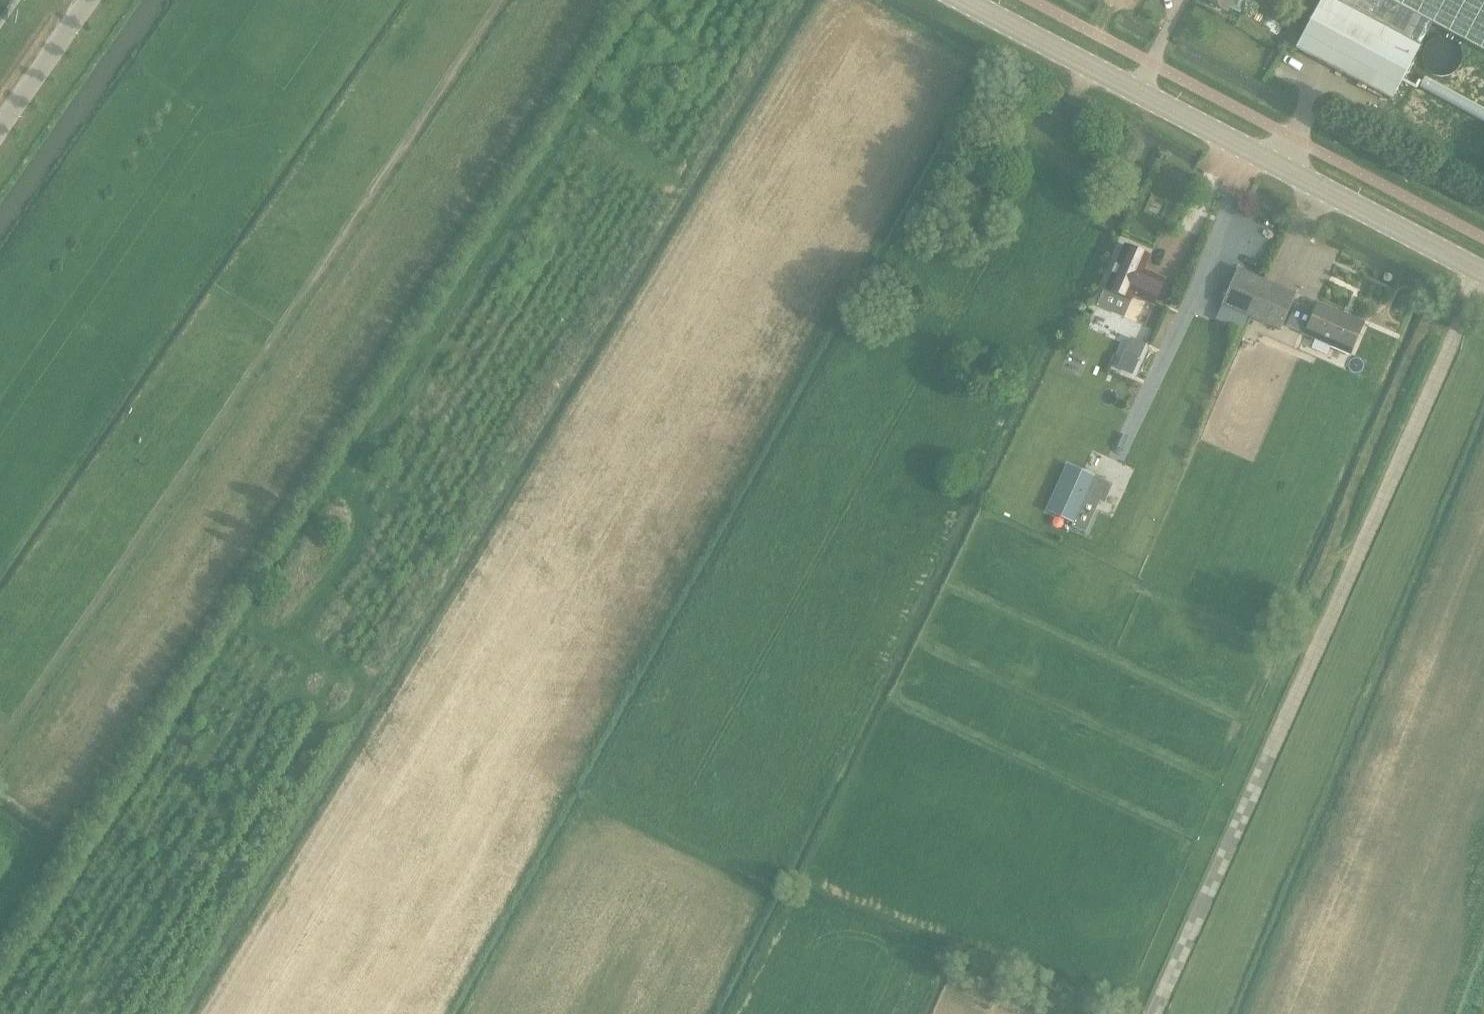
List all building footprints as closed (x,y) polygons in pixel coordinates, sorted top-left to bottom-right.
[(1228,12),(1234,0),(1206,0),(1228,12)] [(1297,49),(1392,100),(1420,47),(1333,0),(1323,0),(1297,49)] [(1420,47),(1432,24),(1483,52),(1483,0),(1333,0),(1420,47)] [(1151,257),(1126,246),(1106,290),(1132,301),(1134,297),(1155,306),(1166,280),(1145,271),(1151,257)] [(1268,282),(1238,269),(1223,304),(1252,317),(1268,282)] [(1268,282),(1252,317),(1280,330),(1296,295),(1268,282)] [(1314,317),(1308,330),(1306,335),(1351,355),(1365,324),(1320,304),(1314,317)] [(1146,345),(1132,339),(1119,369),(1133,375),(1146,345)] [(1069,466),(1049,510),(1075,522),(1087,494),(1101,500),(1102,501),(1110,484),(1069,466)]
